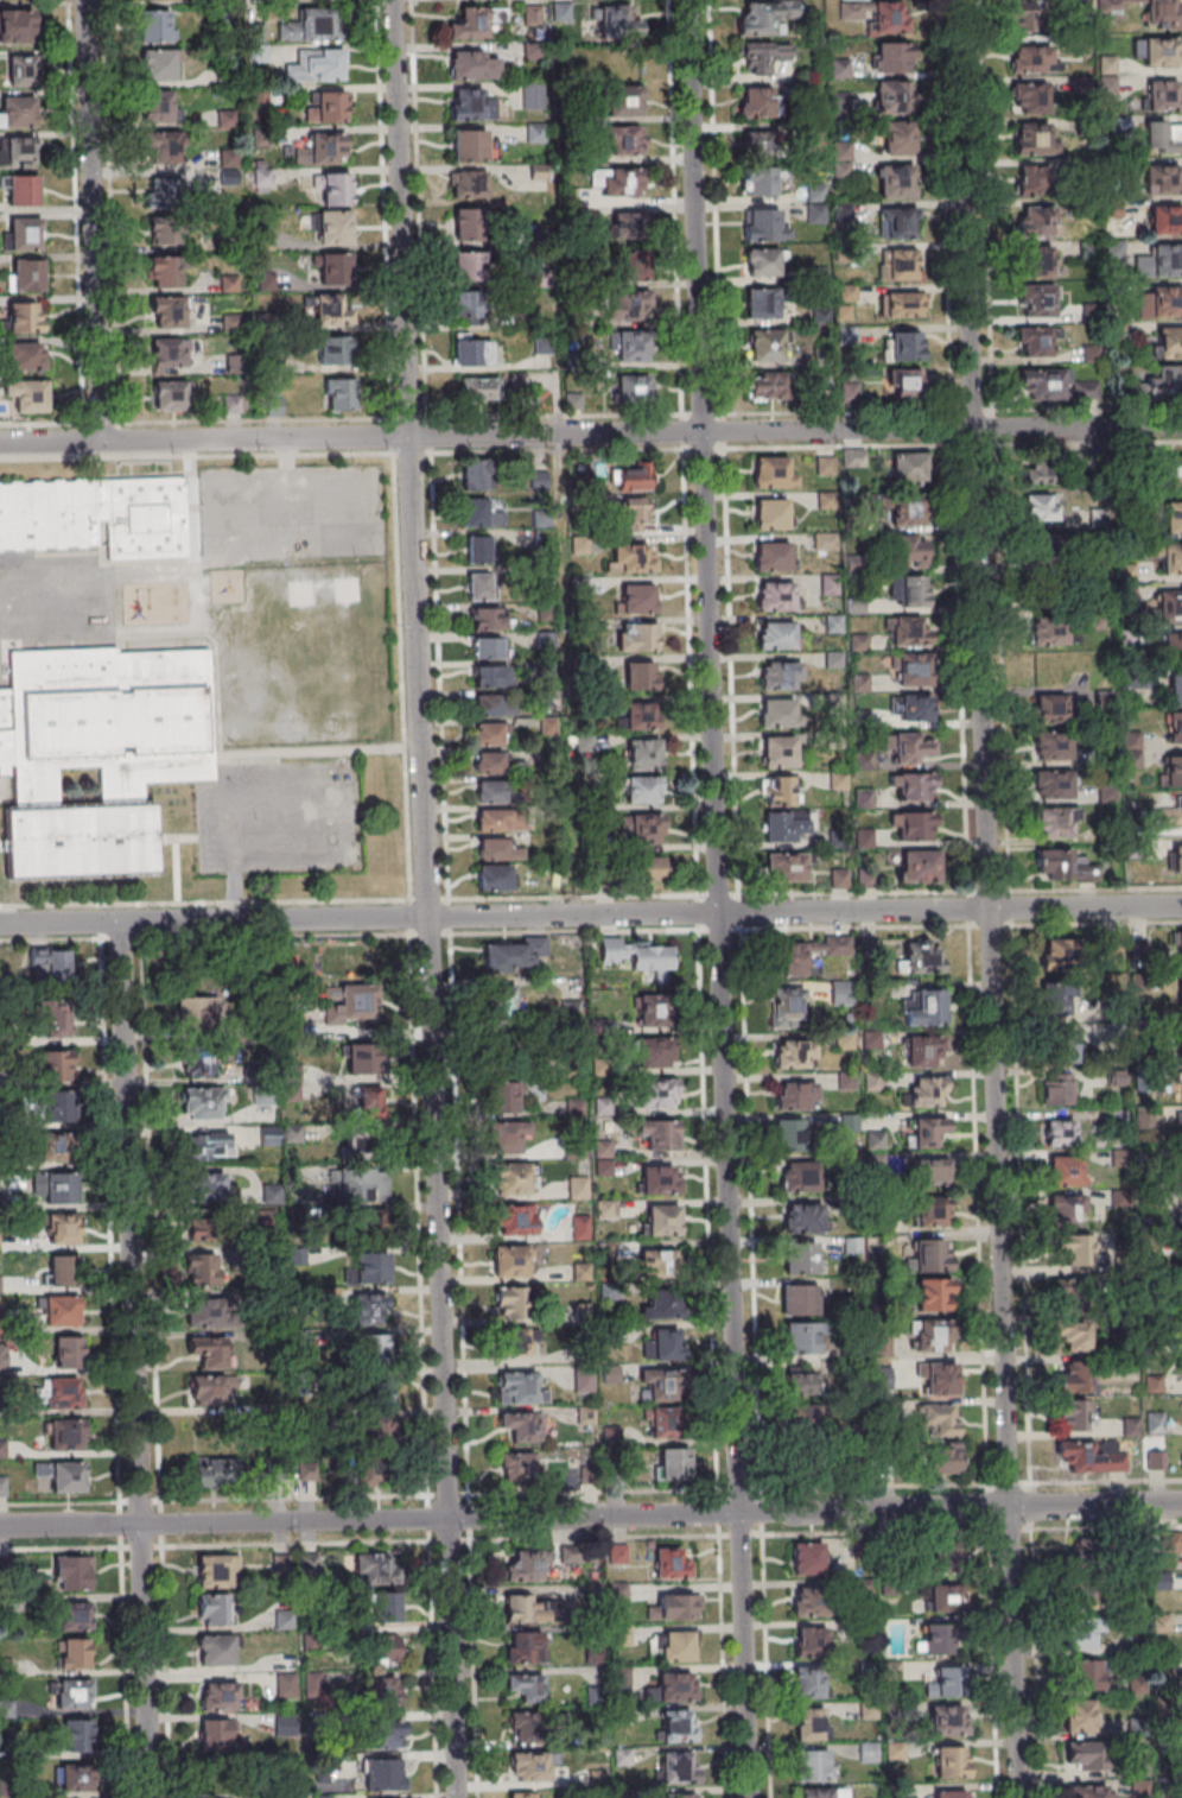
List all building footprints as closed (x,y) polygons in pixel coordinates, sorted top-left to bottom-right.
[(1010,31),(1044,31),(1044,0),(1010,0),(1010,31)] [(1098,19),(1135,19),(1135,0),(1098,0),(1098,19)] [(1149,28),(1181,28),(1181,0),(1149,0),(1149,28)] [(740,35),(785,35),(785,16),(800,16),(800,2),(741,2),(740,35)] [(863,20),(863,2),(841,2),(841,20),(863,20)] [(873,34),(908,34),(908,2),(873,2),(873,34)] [(623,20),(623,6),(597,6),(597,39),(636,39),(636,20),(623,20)] [(449,39),(490,39),(489,24),(508,24),(508,7),(460,8),(460,22),(449,22),(449,39)] [(278,24),(279,42),(340,41),(340,19),(327,19),(327,9),(299,9),(299,24),(278,24)] [(34,44),(34,10),(0,10),(0,44),(34,44)] [(170,10),(141,10),(141,42),(170,42),(170,10)] [(1144,66),(1179,66),(1179,38),(1144,38),(1144,66)] [(911,42),(875,42),(875,72),(911,72),(911,42)] [(743,43),(743,74),(774,74),(774,61),(789,61),(789,43),(743,43)] [(1011,48),(1011,72),(1051,72),(1051,48),(1011,48)] [(180,49),(141,49),(141,79),(180,79),(180,49)] [(297,51),(297,65),(286,65),(286,82),(346,81),(346,50),(297,51)] [(498,80),(498,59),(485,59),(485,51),(449,51),(449,80),(498,80)] [(35,56),(9,56),(9,86),(35,86),(35,56)] [(908,81),(876,81),(876,105),(908,105),(908,81)] [(1180,81),(1147,81),(1147,110),(1180,110),(1180,81)] [(1047,113),(1047,83),(1014,83),(1014,113),(1047,113)] [(523,84),(523,109),(544,109),(544,84),(523,84)] [(612,116),(643,116),(643,86),(612,86),(612,116)] [(774,119),(774,88),(740,88),(740,119),(774,119)] [(347,122),(347,92),(306,92),(306,122),(347,122)] [(176,122),(176,93),(144,93),(144,122),(176,122)] [(450,96),(450,122),(496,122),(496,96),(450,96)] [(2,97),(2,128),(36,128),(36,97),(2,97)] [(1145,153),(1181,153),(1181,122),(1145,122),(1145,153)] [(882,156),(912,156),(912,124),(882,124),(882,156)] [(1048,142),(1048,124),(1015,124),(1015,155),(1059,155),(1059,142),(1048,142)] [(543,142),(543,125),(528,125),(528,142),(543,142)] [(644,127),(599,127),(599,154),(644,154),(644,127)] [(485,164),(485,132),(452,132),(452,164),(485,164)] [(788,132),(747,132),(747,157),(788,157),(788,132)] [(183,162),(183,134),(147,134),(147,162),(183,162)] [(348,134),(309,134),(309,151),(296,151),(296,165),(348,165),(348,134)] [(35,138),(0,138),(0,167),(35,167),(35,138)] [(234,153),(221,154),(223,168),(236,166),(234,153)] [(1145,194),(1181,194),(1181,165),(1145,165),(1145,194)] [(879,166),(879,198),(914,198),(914,166),(879,166)] [(1019,168),(1019,194),(1059,194),(1059,168),(1019,168)] [(776,169),(739,169),(739,195),(776,195),(776,169)] [(596,198),(641,198),(641,170),(596,170),(596,198)] [(255,171),(255,188),(271,188),(271,171),(255,171)] [(323,205),(352,205),(352,173),(323,173),(323,205)] [(455,173),(455,199),(488,199),(488,173),(455,173)] [(39,205),(39,176),(7,176),(7,205),(39,205)] [(181,201),(181,179),(150,179),(150,201),(181,201)] [(826,184),(807,184),(807,203),(808,203),(808,222),(826,222),(826,184)] [(1149,205),(1149,230),(1181,230),(1181,205),(1149,205)] [(916,239),(916,208),(886,208),(886,239),(916,239)] [(479,209),(453,209),(453,241),(479,241),(479,209)] [(744,209),(744,241),(787,241),(787,209),(744,209)] [(351,246),(351,211),(317,211),(317,246),(351,246)] [(1060,236),(1060,211),(1018,211),(1018,236),(1060,236)] [(644,240),(643,213),(608,214),(609,241),(644,240)] [(179,246),(180,217),(150,217),(150,245),(179,246)] [(10,218),(10,250),(42,250),(42,218),(10,218)] [(1052,277),(1052,246),(1021,246),(1021,277),(1052,277)] [(778,276),(778,249),(745,249),(745,276),(778,276)] [(916,280),(916,249),(890,249),(890,280),(916,280)] [(453,252),(453,280),(484,280),(484,252),(453,252)] [(351,254),(322,254),(322,285),(351,285),(351,254)] [(1135,254),(1135,276),(1181,276),(1181,254),(1135,254)] [(183,257),(150,257),(150,287),(183,287),(183,257)] [(43,291),(43,259),(8,259),(8,291),(43,291)] [(615,259),(615,279),(644,279),(644,259),(615,259)] [(1181,316),(1181,287),(1139,287),(1139,316),(1181,316)] [(779,288),(746,288),(746,318),(779,318),(779,288)] [(650,320),(650,292),(607,291),(606,318),(650,320)] [(1061,314),(1061,291),(1024,291),(1024,314),(1061,314)] [(486,325),(486,293),(453,293),(453,325),(486,325)] [(922,316),(922,293),(884,293),(884,316),(922,316)] [(316,324),(352,324),(352,308),(341,308),(341,294),(316,294),(316,324)] [(185,297),(150,297),(150,328),(185,328),(185,297)] [(43,333),(43,303),(9,303),(9,333),(43,333)] [(1158,356),(1181,356),(1181,326),(1158,326),(1158,356)] [(1019,328),(1019,356),(1056,356),(1056,328),(1019,328)] [(783,330),(749,330),(749,362),(783,362),(783,330)] [(921,332),(889,331),(888,360),(921,360),(921,332)] [(648,362),(647,335),(617,336),(618,363),(648,362)] [(351,366),(351,336),(318,336),(318,366),(351,366)] [(149,339),(149,368),(189,368),(189,339),(149,339)] [(494,341),(453,341),(453,368),(494,368),(494,341)] [(44,343),(7,343),(7,371),(44,371),(44,343)] [(1100,360),(1100,345),(1084,345),(1084,360),(1100,360)] [(1158,367),(1158,397),(1181,397),(1181,367),(1158,367)] [(921,369),(889,369),(889,399),(921,399),(921,369)] [(1071,369),(1019,369),(1019,400),(1100,400),(1100,381),(1071,381),(1071,369)] [(787,399),(787,374),(750,374),(750,399),(787,399)] [(616,375),(616,402),(650,402),(650,375),(616,375)] [(354,379),(325,379),(325,411),(354,411),(354,379)] [(497,403),(497,380),(458,380),(458,403),(497,403)] [(47,381),(5,381),(5,401),(15,401),(15,413),(47,413),(47,381)] [(153,382),(153,411),(187,411),(187,381),(153,382)] [(865,450),(843,450),(843,466),(865,466),(865,450)] [(926,453),(892,453),(892,485),(926,485),(926,453)] [(1162,486),(1181,486),(1181,455),(1162,455),(1162,486)] [(753,487),(793,487),(793,457),(753,457),(753,487)] [(818,474),(834,474),(834,457),(818,457),(818,474)] [(1022,483),(1056,483),(1056,459),(1022,459),(1022,483)] [(463,489),(490,489),(490,460),(463,460),(463,489)] [(650,491),(650,467),(617,467),(617,491),(650,491)] [(104,545),(0,550),(0,484),(182,475),(186,558),(104,562),(104,545)] [(1025,520),(1056,520),(1056,495),(1025,495),(1025,520)] [(620,530),(648,530),(648,498),(620,498),(620,530)] [(505,511),(489,511),(489,499),(464,499),(464,527),(505,527),(505,511)] [(752,499),(752,529),(792,529),(792,499),(752,499)] [(890,501),(890,525),(920,525),(920,501),(890,501)] [(1166,501),(1166,533),(1181,533),(1181,501),(1166,501)] [(835,533),(815,533),(815,551),(835,551),(835,533)] [(1032,534),(1032,559),(1071,559),(1071,534),(1032,534)] [(467,563),(490,563),(490,536),(467,536),(467,563)] [(589,554),(589,536),(571,536),(571,554),(589,554)] [(895,536),(895,563),(926,563),(926,536),(895,536)] [(753,570),(792,570),(792,542),(753,542),(753,570)] [(654,544),(608,544),(608,572),(654,572),(654,544)] [(1164,544),(1163,574),(1181,574),(1181,544),(1164,544)] [(491,600),(491,573),(467,573),(467,600),(491,600)] [(821,595),(838,595),(838,574),(820,575),(821,595)] [(901,606),(926,606),(926,576),(901,576),(901,606)] [(756,611),(797,611),(797,582),(756,582),(756,611)] [(655,613),(655,585),(617,585),(617,613),(655,613)] [(1181,619),(1181,593),(1161,593),(1161,619),(1181,619)] [(469,629),(507,629),(507,608),(469,608),(469,629)] [(926,617),(892,617),(892,644),(926,644),(926,617)] [(1066,645),(1066,622),(1031,622),(1031,645),(1066,645)] [(657,623),(617,623),(617,650),(657,650),(657,623)] [(756,649),(798,649),(798,623),(756,623),(756,649)] [(1163,659),(1181,659),(1181,634),(1163,634),(1163,659)] [(508,659),(508,638),(473,638),(473,659),(508,659)] [(4,881),(0,808),(12,808),(11,775),(0,776),(0,689),(6,689),(5,653),(114,648),(114,653),(205,648),(211,781),(140,785),(140,800),(151,800),(154,874),(4,881)] [(930,654),(898,654),(898,686),(930,686),(930,654)] [(802,662),(759,662),(759,689),(802,689),(802,662)] [(626,689),(656,689),(656,663),(626,663),(626,689)] [(473,666),(473,687),(508,687),(508,666),(473,666)] [(1170,707),(1181,707),(1181,671),(1170,671),(1170,707)] [(826,711),(844,711),(844,693),(826,693),(826,711)] [(1035,694),(1035,722),(1065,722),(1065,694),(1035,694)] [(932,695),(900,695),(900,720),(932,720),(932,695)] [(474,696),(474,717),(504,717),(504,696),(474,696)] [(800,701),(758,701),(758,727),(800,727),(800,701)] [(625,703),(625,728),(657,728),(657,703),(625,703)] [(1171,713),(1172,743),(1181,743),(1181,712),(1171,713)] [(474,725),(474,747),(509,747),(509,725),(474,725)] [(1070,760),(1070,732),(1033,732),(1033,760),(1070,760)] [(894,733),(894,761),(934,761),(934,739),(923,739),(923,733),(894,733)] [(796,767),(796,737),(761,737),(761,767),(796,767)] [(627,770),(661,770),(661,739),(627,739),(627,770)] [(872,767),(872,752),(857,752),(857,767),(872,767)] [(475,774),(509,774),(509,753),(475,753),(475,774)] [(1166,757),(1166,787),(1181,787),(1181,757),(1166,757)] [(1034,771),(1034,799),(1071,799),(1071,771),(1034,771)] [(935,773),(890,773),(890,786),(898,786),(898,800),(935,800),(935,773)] [(660,803),(660,777),(626,777),(626,803),(660,803)] [(794,805),(794,777),(763,777),(763,806),(794,805)] [(476,802),(511,802),(511,781),(476,781),(476,802)] [(1037,808),(1037,836),(1077,836),(1077,808),(1037,808)] [(476,832),(524,831),(524,811),(476,812),(476,832)] [(808,811),(764,811),(764,842),(808,842),(808,811)] [(934,812),(892,812),(892,839),(934,839),(934,812)] [(663,814),(631,814),(631,844),(663,844),(663,814)] [(524,849),(510,849),(510,839),(477,839),(477,860),(524,860),(524,849)] [(1174,845),(1174,872),(1181,872),(1181,845),(1174,845)] [(1094,866),(1084,866),(1084,848),(1037,848),(1037,879),(1094,879),(1094,866)] [(938,850),(898,850),(898,882),(938,882),(938,850)] [(806,882),(806,853),(770,853),(770,882),(806,882)] [(631,857),(631,882),(664,882),(664,857),(631,857)] [(515,891),(515,865),(477,865),(477,891),(515,891)] [(847,871),(831,871),(831,888),(847,888),(847,871)] [(484,943),(484,972),(533,972),(533,958),(546,958),(546,937),(520,936),(520,944),(484,943)] [(1041,939),(1041,968),(1075,968),(1075,939),(1041,939)] [(1108,962),(1121,962),(1121,940),(1108,940),(1108,962)] [(777,941),(777,976),(820,976),(821,952),(849,952),(849,942),(777,941)] [(940,973),(940,942),(905,942),(905,973),(940,973)] [(629,971),(671,971),(671,946),(600,945),(599,963),(629,964),(629,971)] [(71,948),(31,948),(31,980),(71,980),(71,948)] [(516,1021),(516,979),(491,979),(491,1021),(516,1021)] [(339,985),(339,1019),(376,1019),(376,985),(339,985)] [(1044,1015),(1066,1015),(1066,986),(1044,986),(1044,1015)] [(772,1028),(804,1028),(804,989),(772,989),(772,1028)] [(944,991),(903,991),(903,1026),(944,1026),(944,991)] [(660,996),(636,996),(636,1027),(660,1027),(660,996)] [(177,998),(177,1029),(217,1030),(217,999),(177,998)] [(580,1024),(580,1000),(564,1000),(564,1024),(580,1024)] [(74,1003),(44,1003),(44,1039),(74,1039),(74,1003)] [(1048,1062),(1076,1062),(1076,1030),(1048,1030),(1048,1062)] [(496,1075),(529,1064),(519,1036),(487,1046),(496,1075)] [(906,1066),(941,1066),(941,1037),(906,1037),(906,1066)] [(815,1041),(775,1041),(775,1068),(815,1068),(815,1041)] [(639,1068),(673,1068),(673,1042),(639,1042),(639,1068)] [(380,1044),(344,1044),(344,1074),(380,1074),(380,1044)] [(71,1084),(72,1053),(41,1052),(40,1084),(71,1084)] [(183,1078),(214,1078),(214,1052),(183,1052),(183,1078)] [(1048,1097),(1081,1095),(1080,1072),(1047,1073),(1048,1097)] [(880,1087),(878,1073),(865,1075),(867,1089),(880,1087)] [(909,1106),(945,1106),(945,1078),(909,1078),(909,1106)] [(640,1079),(640,1108),(677,1108),(677,1079),(640,1079)] [(817,1082),(776,1082),(776,1109),(817,1109),(817,1082)] [(489,1111),(519,1111),(519,1084),(489,1084),(489,1111)] [(183,1088),(183,1119),(225,1119),(225,1088),(183,1088)] [(382,1119),(382,1090),(356,1090),(356,1119),(382,1119)] [(47,1099),(46,1158),(73,1158),(73,1119),(62,1119),(62,1099),(47,1099)] [(844,1130),(857,1130),(857,1115),(844,1115),(844,1130)] [(936,1147),(936,1134),(948,1134),(948,1118),(913,1118),(913,1147),(936,1147)] [(1074,1146),(1074,1120),(1045,1120),(1045,1146),(1074,1146)] [(645,1139),(645,1152),(678,1152),(678,1121),(637,1121),(637,1139),(645,1139)] [(774,1121),(774,1152),(806,1152),(806,1121),(774,1121)] [(489,1154),(517,1154),(517,1142),(529,1142),(529,1122),(489,1122),(489,1154)] [(261,1126),(261,1146),(279,1146),(279,1126),(261,1126)] [(348,1131),(348,1155),(383,1155),(383,1131),(348,1131)] [(234,1132),(192,1132),(192,1157),(234,1157),(234,1132)] [(1048,1157),(1048,1186),(1076,1186),(1076,1157),(1048,1157)] [(949,1159),(921,1159),(921,1184),(949,1184),(949,1159)] [(491,1163),(491,1194),(528,1194),(528,1163),(491,1163)] [(779,1165),(779,1192),(819,1192),(819,1165),(779,1165)] [(640,1168),(640,1195),(679,1195),(679,1168),(640,1168)] [(388,1203),(388,1170),(330,1170),(330,1183),(338,1183),(338,1203),(388,1203)] [(189,1199),(229,1199),(229,1173),(189,1173),(189,1199)] [(78,1175),(34,1175),(34,1204),(78,1204),(78,1175)] [(587,1177),(568,1177),(568,1199),(587,1199),(587,1177)] [(947,1197),(919,1197),(919,1228),(947,1228),(947,1197)] [(1079,1200),(1049,1200),(1049,1226),(1079,1226),(1079,1200)] [(822,1233),(822,1204),(782,1204),(782,1233),(822,1233)] [(680,1236),(680,1207),(644,1207),(644,1236),(680,1236)] [(496,1236),(536,1236),(536,1213),(496,1213),(496,1236)] [(571,1240),(589,1240),(589,1216),(571,1216),(571,1240)] [(79,1217),(49,1217),(49,1246),(79,1246),(79,1217)] [(186,1219),(188,1250),(225,1247),(223,1217),(186,1219)] [(1065,1265),(1092,1265),(1092,1235),(1053,1235),(1053,1251),(1065,1251),(1065,1265)] [(916,1271),(950,1271),(950,1239),(916,1239),(916,1271)] [(785,1273),(817,1273),(817,1241),(785,1241),(785,1273)] [(529,1277),(529,1247),(493,1247),(493,1277),(529,1277)] [(646,1278),(679,1278),(679,1251),(646,1251),(646,1278)] [(388,1255),(356,1255),(356,1285),(388,1285),(388,1255)] [(49,1258),(49,1287),(80,1287),(80,1258),(49,1258)] [(198,1280),(219,1276),(216,1258),(195,1261),(198,1280)] [(576,1265),(576,1280),(588,1280),(588,1265),(576,1265)] [(951,1278),(916,1278),(916,1311),(951,1311),(951,1278)] [(779,1284),(779,1315),(817,1315),(817,1284),(779,1284)] [(523,1287),(495,1287),(495,1318),(523,1318),(523,1287)] [(680,1317),(680,1294),(649,1294),(649,1317),(680,1317)] [(79,1326),(79,1296),(44,1296),(44,1326),(79,1326)] [(226,1328),(226,1299),(193,1299),(193,1328),(226,1328)] [(385,1328),(385,1299),(352,1299),(352,1328),(385,1328)] [(1102,1315),(1056,1319),(1058,1349),(1104,1345),(1102,1315)] [(919,1351),(950,1352),(951,1322),(920,1321),(919,1351)] [(818,1322),(785,1322),(785,1354),(818,1354),(818,1322)] [(529,1328),(501,1328),(501,1355),(529,1355),(529,1328)] [(683,1360),(683,1329),(652,1329),(652,1340),(644,1340),(644,1360),(683,1360)] [(83,1368),(83,1337),(55,1337),(55,1368),(83,1368)] [(225,1368),(225,1337),(188,1338),(188,1354),(200,1354),(200,1369),(225,1368)] [(925,1395),(957,1395),(957,1363),(925,1363),(925,1395)] [(1094,1393),(1094,1370),(1056,1370),(1056,1393),(1094,1393)] [(682,1401),(682,1371),(642,1371),(642,1401),(682,1401)] [(547,1405),(547,1389),(538,1389),(538,1372),(497,1372),(497,1405),(547,1405)] [(817,1372),(786,1372),(786,1395),(817,1395),(817,1372)] [(225,1405),(225,1376),(190,1376),(190,1405),(225,1405)] [(392,1377),(365,1377),(365,1408),(392,1408),(392,1377)] [(48,1408),(79,1408),(79,1379),(48,1379),(48,1408)] [(294,1401),(309,1401),(309,1383),(295,1383),(294,1401)] [(1090,1401),(1058,1401),(1058,1430),(1090,1430),(1090,1401)] [(787,1405),(787,1436),(817,1436),(817,1405),(787,1405)] [(957,1405),(922,1405),(922,1426),(933,1426),(933,1436),(957,1436),(957,1405)] [(381,1438),(393,1423),(376,1409),(364,1425),(381,1438)] [(646,1409),(646,1439),(675,1439),(675,1409),(646,1409)] [(539,1414),(498,1414),(498,1430),(510,1430),(510,1445),(539,1445),(539,1414)] [(83,1451),(83,1420),(50,1420),(50,1451),(83,1451)] [(1056,1458),(1067,1458),(1067,1470),(1096,1470),(1096,1442),(1056,1442),(1056,1458)] [(928,1474),(959,1474),(959,1443),(928,1443),(928,1474)] [(656,1449),(656,1480),(689,1480),(689,1449),(656,1449)] [(500,1454),(500,1482),(538,1482),(538,1454),(500,1454)] [(363,1455),(363,1485),(398,1485),(398,1455),(363,1455)] [(328,1457),(297,1457),(297,1481),(328,1481),(328,1457)] [(192,1487),(233,1487),(233,1458),(192,1458),(192,1487)] [(262,1460),(262,1487),(284,1487),(284,1460),(262,1460)] [(86,1492),(86,1463),(51,1463),(51,1492),(86,1492)] [(1157,1531),(1156,1557),(1181,1558),(1181,1532),(1157,1531)] [(1078,1540),(1078,1562),(1112,1562),(1112,1540),(1078,1540)] [(933,1567),(966,1567),(966,1541),(933,1541),(933,1567)] [(823,1543),(792,1543),(792,1574),(823,1574),(823,1543)] [(504,1581),(542,1581),(542,1551),(514,1551),(514,1561),(504,1561),(504,1581)] [(653,1578),(691,1578),(691,1552),(653,1552),(653,1578)] [(197,1588),(231,1588),(231,1554),(197,1554),(197,1588)] [(354,1554),(354,1585),(397,1585),(397,1554),(354,1554)] [(91,1557),(55,1556),(54,1588),(91,1589),(91,1557)] [(1064,1582),(1064,1609),(1100,1609),(1100,1582),(1064,1582)] [(626,1602),(626,1583),(611,1583),(611,1602),(626,1602)] [(964,1612),(964,1583),(930,1583),(930,1612),(964,1612)] [(832,1590),(792,1590),(792,1616),(832,1616),(832,1590)] [(197,1625),(227,1625),(227,1594),(197,1594),(197,1625)] [(367,1594),(367,1621),(399,1621),(399,1594),(367,1594)] [(657,1595),(657,1619),(700,1619),(700,1595),(657,1595)] [(505,1596),(505,1622),(544,1622),(544,1596),(505,1596)] [(90,1631),(90,1601),(64,1601),(64,1631),(90,1631)] [(1095,1649),(1094,1619),(1063,1619),(1063,1649),(1095,1649)] [(613,1645),(631,1645),(631,1625),(613,1625),(613,1645)] [(923,1640),(916,1640),(916,1654),(953,1654),(953,1625),(923,1625),(923,1640)] [(796,1657),(826,1657),(826,1628),(796,1628),(796,1657)] [(546,1663),(546,1631),(506,1631),(506,1663),(546,1663)] [(649,1661),(695,1661),(695,1631),(658,1631),(658,1646),(649,1646),(649,1661)] [(399,1634),(373,1634),(373,1665),(399,1665),(399,1634)] [(233,1636),(199,1636),(199,1667),(233,1667),(233,1636)] [(90,1669),(90,1639),(59,1639),(59,1669),(90,1669)] [(1103,1690),(1103,1660),(1066,1660),(1066,1690),(1103,1690)] [(794,1698),(824,1698),(824,1669),(794,1669),(794,1698)] [(925,1669),(925,1697),(959,1697),(959,1669),(925,1669)] [(696,1673),(659,1673),(659,1700),(696,1700),(696,1673)] [(543,1703),(543,1674),(506,1674),(506,1691),(518,1691),(518,1703),(543,1703)] [(370,1705),(400,1705),(400,1677),(370,1677),(370,1705)] [(93,1709),(93,1680),(57,1680),(57,1709),(93,1709)] [(237,1683),(200,1683),(200,1712),(237,1712),(237,1683)] [(1066,1731),(1095,1731),(1095,1700),(1066,1700),(1066,1731)] [(796,1740),(827,1740),(827,1708),(796,1708),(796,1740)] [(967,1709),(932,1709),(932,1735),(967,1735),(967,1709)] [(697,1742),(697,1710),(661,1710),(661,1742),(697,1742)] [(513,1712),(513,1741),(542,1741),(542,1712),(513,1712)] [(372,1719),(372,1749),(404,1749),(404,1719),(372,1719)] [(62,1752),(91,1752),(91,1720),(62,1720),(62,1752)] [(231,1720),(200,1720),(200,1753),(231,1753),(231,1720)] [(860,1762),(879,1762),(879,1742),(860,1742),(860,1762)] [(1107,1770),(1107,1742),(1066,1742),(1066,1770),(1107,1770)] [(936,1746),(936,1777),(968,1777),(968,1746),(936,1746)] [(831,1751),(797,1751),(797,1781),(831,1781),(831,1751)] [(662,1783),(697,1783),(697,1752),(662,1752),(662,1783)] [(549,1782),(549,1754),(513,1753),(512,1781),(549,1782)] [(362,1761),(362,1791),(404,1791),(404,1761),(362,1761)] [(96,1791),(96,1765),(56,1765),(56,1791),(96,1791)] [(1114,1786),(1072,1786),(1072,1797),(1114,1797),(1114,1786)] [(846,1788),(799,1789),(799,1797),(847,1797),(846,1788)]
